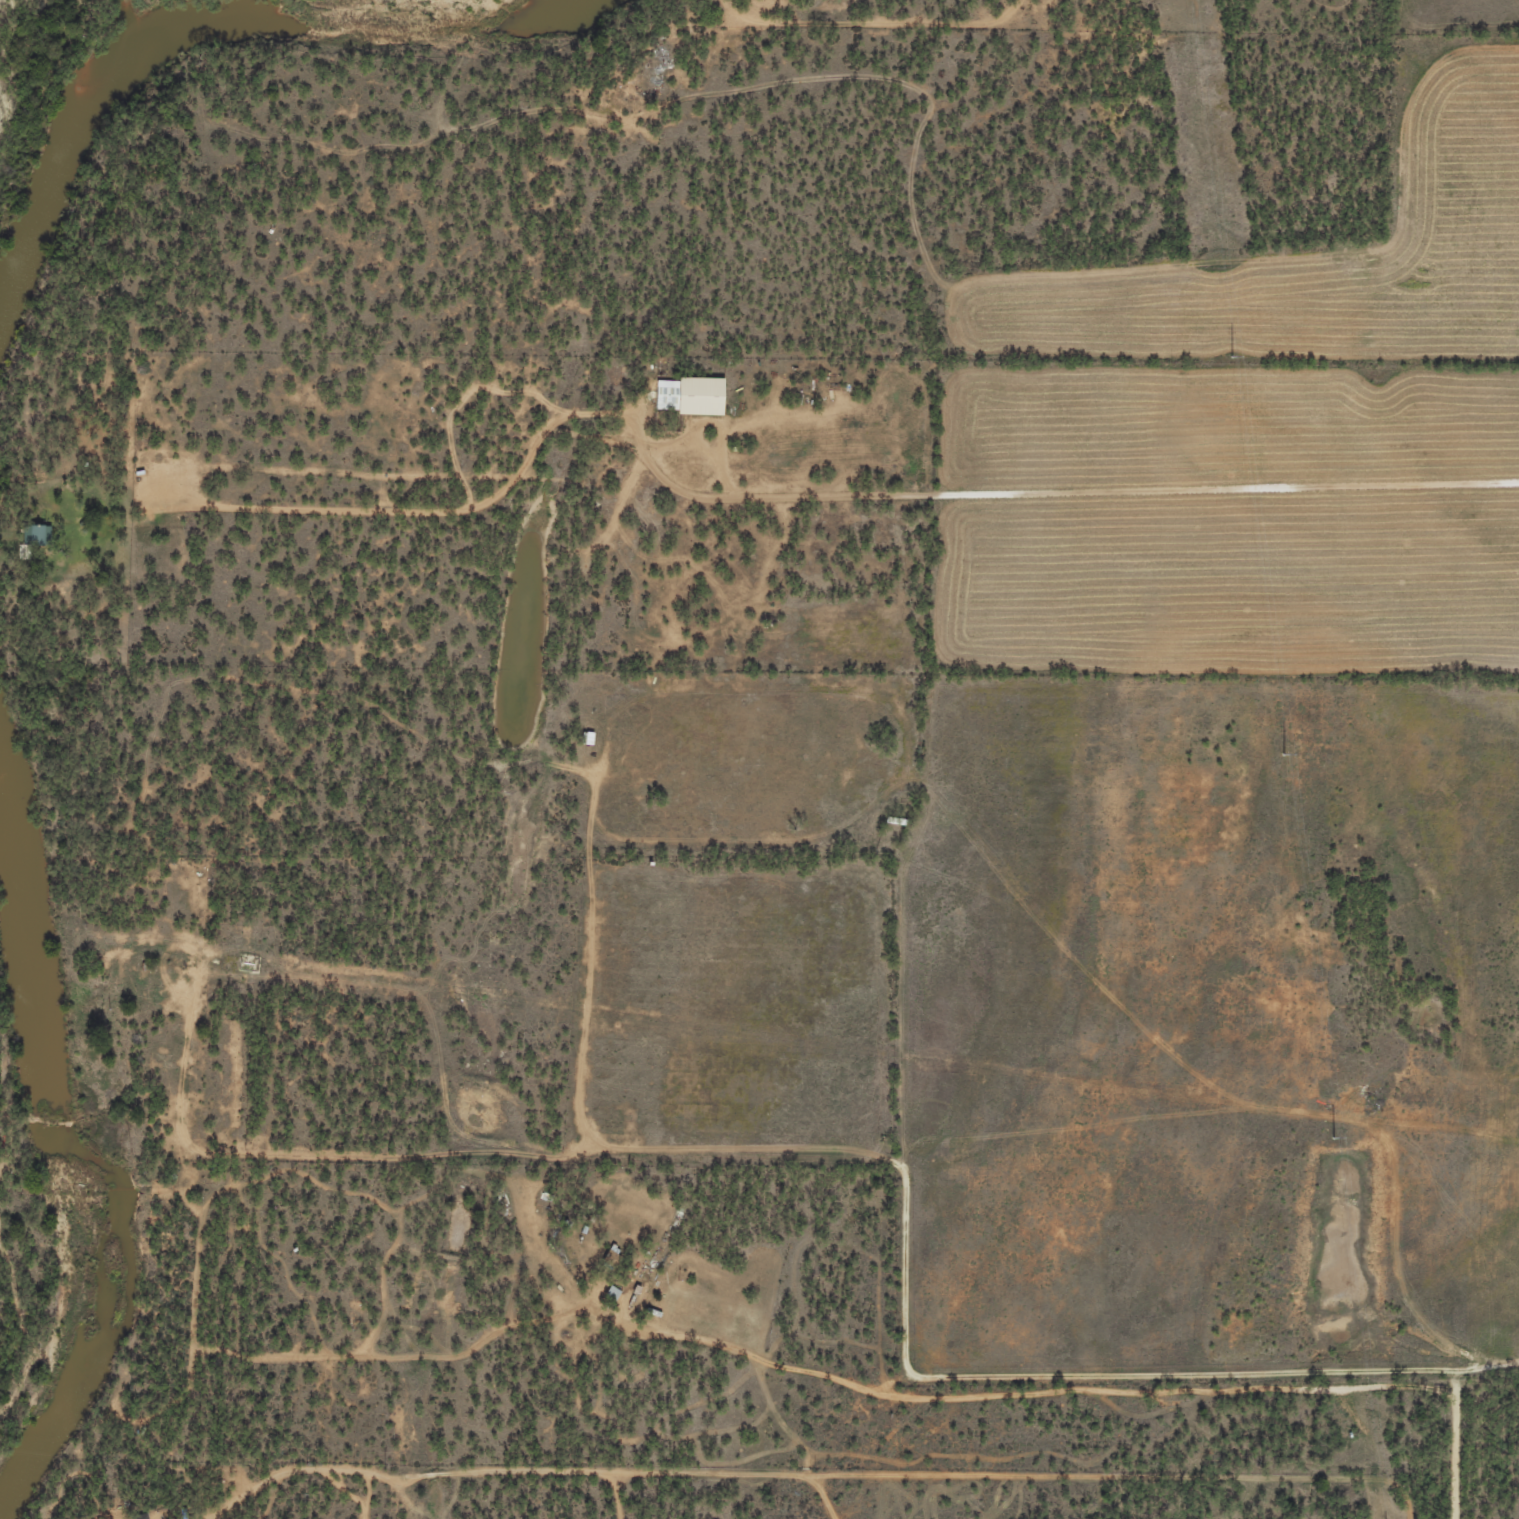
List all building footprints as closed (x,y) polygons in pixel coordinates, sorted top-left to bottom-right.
[(683,415),(728,415),(728,379),(658,378),(657,410),(683,410),(683,415)] [(53,525),(33,526),(34,546),(54,545),(53,525)] [(619,1301),(624,1290),(613,1285),(609,1296),(619,1301)]
